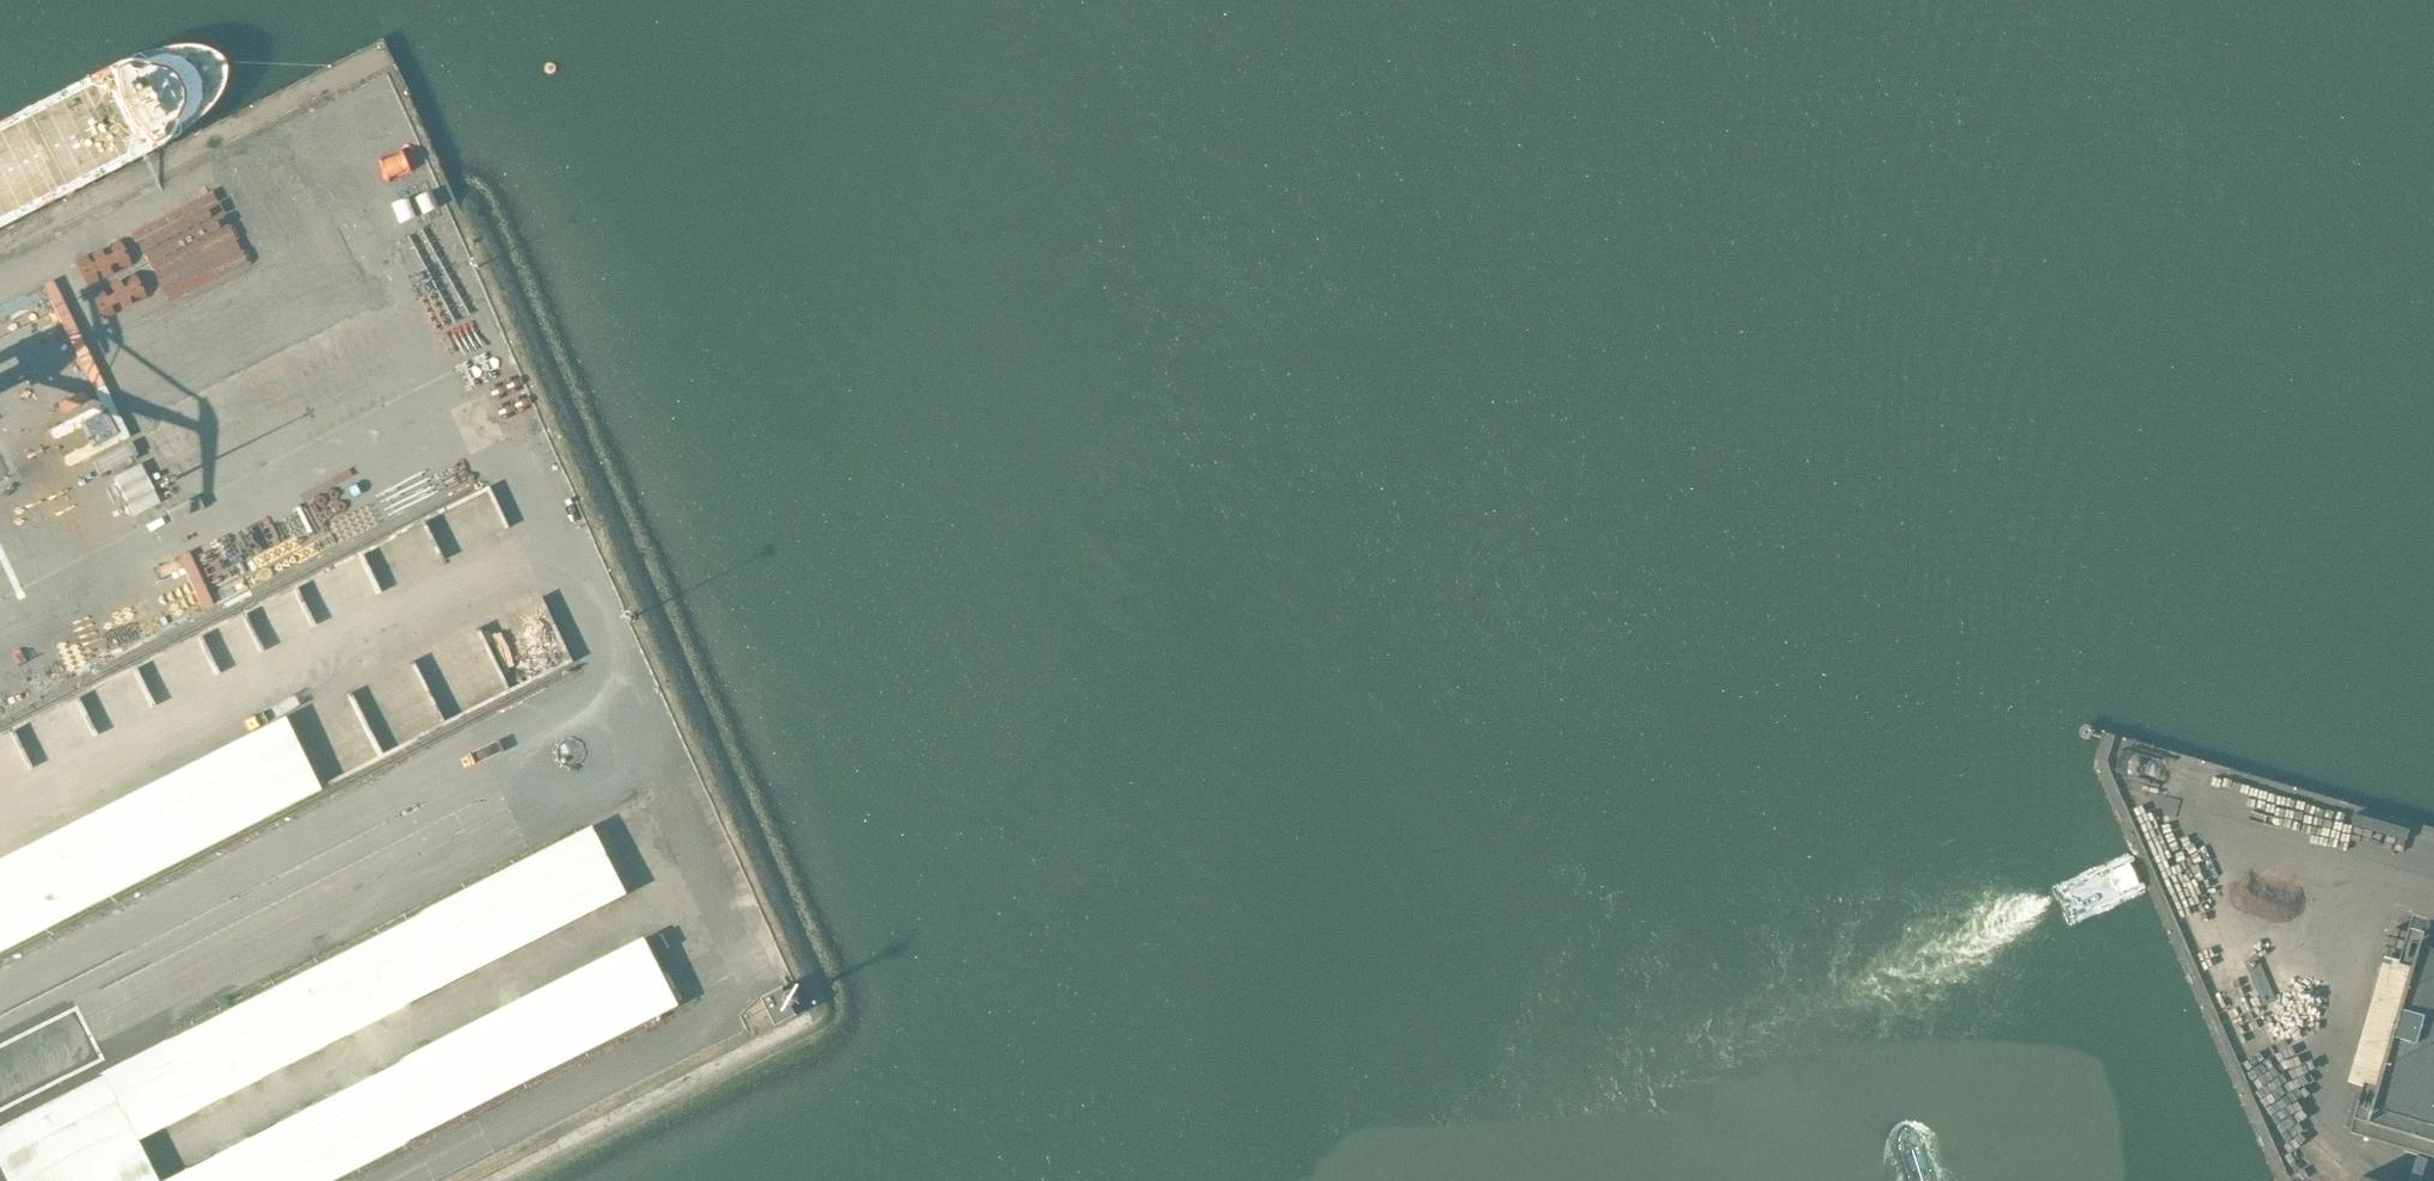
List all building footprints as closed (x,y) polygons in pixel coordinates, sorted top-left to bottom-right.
[(150,869),(321,793),(287,717),(185,762),(198,790),(204,803),(187,810),(192,821),(161,835),(168,851),(146,861),(150,869)] [(134,888),(126,868),(114,873),(106,856),(91,863),(74,825),(0,858),(0,947),(134,888)] [(10,1180),(342,1180),(422,1148),(424,1060),(152,1173),(139,1141),(139,1126),(430,1004),(422,987),(629,901),(599,830),(426,902),(425,980),(400,980),(396,982),(389,966),(389,962),(407,954),(399,936),(105,1059),(86,1014),(64,1014),(0,1040),(0,1157),(10,1180)] [(2409,968),(2399,1004),(2375,997),(2362,1043),(2385,1050),(2375,1086),(2362,1082),(2347,1133),(2433,1158),(2433,920),(2411,913),(2396,964),(2409,968)] [(652,940),(465,1017),(564,1020),(563,1058),(680,1009),(652,940)]
